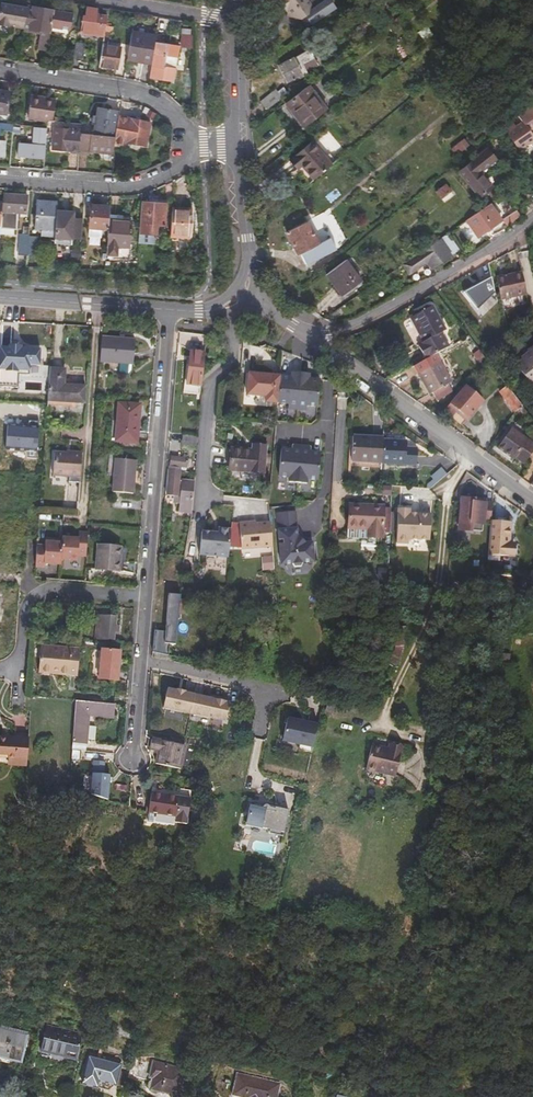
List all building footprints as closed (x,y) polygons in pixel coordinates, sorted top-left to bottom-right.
[(284,13),(285,18),(299,20),(304,28),(319,18),(332,9),(327,0),(326,0),(322,3),(316,1),(315,0),(276,0),(284,13)] [(23,30),(27,7),(1,3),(0,6),(0,23),(8,25),(14,26),(18,26),(17,29),(23,30)] [(39,48),(47,49),(51,27),(53,11),(28,6),(27,7),(23,30),(41,33),(41,35),(39,48)] [(104,35),(108,18),(98,17),(99,12),(87,10),(85,20),(82,20),(80,32),(104,37),(104,35)] [(72,14),(53,11),(51,27),(69,30),(72,14)] [(456,36),(450,27),(440,35),(447,43),(456,36)] [(141,63),(150,64),(153,50),(155,39),(155,37),(131,32),(127,57),(141,59),(141,63)] [(190,32),(183,32),(182,47),(191,49),(192,37),(190,37),(190,32)] [(104,37),(99,65),(117,68),(120,47),(109,45),(110,36),(104,35),(104,37)] [(155,39),(153,50),(154,51),(150,73),(175,77),(177,65),(165,62),(167,52),(178,54),(180,44),(155,39)] [(84,45),(75,43),(72,60),(82,61),(84,45)] [(318,63),(308,48),(277,68),(287,82),(318,63)] [(310,85),(285,105),(293,115),(295,113),(306,128),(328,110),(310,85)] [(282,98),(276,90),(257,107),(262,115),(282,98)] [(61,101),(29,96),(25,117),(58,122),(61,101)] [(506,125),(520,149),(532,139),(532,101),(506,125)] [(117,118),(118,110),(98,107),(96,115),(93,114),(91,123),(95,123),(93,134),(114,137),(115,131),(117,118)] [(295,113),(293,115),(304,130),(306,128),(295,113)] [(114,137),(114,144),(122,146),(122,143),(145,147),(149,124),(117,118),(115,131),(114,137)] [(11,132),(11,125),(0,123),(0,130),(11,132)] [(16,156),(43,158),(45,129),(31,127),(30,145),(17,144),(16,156)] [(51,151),(78,154),(78,151),(80,133),(80,131),(52,128),(51,151)] [(78,151),(113,154),(114,144),(114,137),(93,134),(80,133),(78,151)] [(315,178),(333,163),(315,140),(293,157),(299,166),(303,163),(315,178)] [(457,172),(479,199),(493,187),(481,172),(497,160),(487,147),(457,172)] [(443,205),(455,196),(452,191),(446,184),(435,192),(440,199),(440,200),(441,202),(443,205)] [(2,194),(1,202),(0,223),(0,226),(17,227),(18,213),(27,214),(28,196),(2,194)] [(465,213),(475,204),(469,197),(459,206),(465,213)] [(496,203),(501,216),(512,212),(507,199),(496,203)] [(56,211),(56,204),(37,203),(35,228),(41,229),(55,230),(56,211)] [(166,205),(140,203),(136,243),(151,244),(153,227),(164,228),(166,205)] [(491,204),(481,212),(467,222),(479,238),(503,220),(502,220),(491,204)] [(108,215),(108,207),(89,206),(88,229),(101,230),(106,230),(108,215)] [(188,237),(189,218),(190,210),(171,208),(170,236),(177,236),(188,237)] [(522,216),(520,214),(516,209),(502,220),(503,220),(508,228),(522,216)] [(73,212),(56,211),(55,230),(54,237),(54,240),(72,242),(72,239),(81,240),(82,219),(73,218),(73,212)] [(131,217),(108,215),(106,230),(106,237),(109,238),(108,254),(128,256),(129,249),(129,237),(131,217)] [(199,253),(198,218),(189,218),(188,237),(177,236),(177,251),(199,253)] [(308,222),(287,234),(299,256),(301,255),(307,266),(337,249),(331,238),(320,244),(308,222)] [(40,236),(54,237),(55,230),(41,229),(40,236)] [(100,238),(101,230),(88,229),(88,237),(100,238)] [(29,236),(29,235),(20,234),(19,255),(27,256),(29,236)] [(450,235),(411,264),(418,273),(434,260),(439,267),(461,250),(450,235)] [(38,237),(29,236),(27,256),(38,257),(38,237)] [(342,267),(323,282),(341,304),(360,289),(342,267)] [(474,307),(492,289),(488,273),(462,289),(474,307)] [(521,279),(496,285),(501,307),(526,301),(521,279)] [(437,354),(448,348),(440,334),(444,332),(430,307),(411,318),(425,342),(418,346),(426,360),(437,354)] [(135,341),(101,338),(99,363),(133,365),(135,341)] [(531,344),(532,348),(515,364),(532,387),(532,344),(531,344)] [(217,348),(207,347),(206,356),(216,357),(217,348)] [(192,351),(186,350),(183,383),(198,384),(201,352),(192,351)] [(39,353),(20,352),(0,351),(0,354),(0,389),(16,390),(18,377),(27,377),(28,367),(37,368),(39,353)] [(475,360),(483,356),(480,351),(472,356),(475,360)] [(426,360),(417,366),(433,394),(449,385),(453,383),(437,354),(426,360)] [(64,373),(49,371),(47,403),(75,405),(83,406),(84,389),(72,388),(63,387),(64,373)] [(290,379),(279,378),(277,405),(288,406),(287,411),(305,413),(305,408),(316,409),(319,381),(308,380),(308,376),(290,374),(290,379)] [(279,378),(248,375),(246,397),(265,399),(264,404),(277,405),(279,378)] [(449,385),(433,394),(437,401),(453,392),(449,385)] [(483,403),(466,388),(450,406),(457,413),(467,421),(483,403)] [(516,414),(523,409),(509,390),(508,388),(501,393),(516,414)] [(143,443),(145,406),(123,405),(121,442),(143,443)] [(450,406),(444,412),(452,419),(457,413),(450,406)] [(7,427),(5,447),(37,449),(39,429),(7,427)] [(512,431),(498,450),(514,462),(515,460),(524,467),(532,455),(532,446),(512,431)] [(178,445),(189,446),(190,434),(178,432),(178,438),(179,438),(178,445)] [(383,443),(384,439),(353,436),(351,461),(381,464),(383,443)] [(291,447),(280,446),(278,474),(289,474),(288,479),(306,481),(307,476),(317,477),(320,450),(309,449),(309,444),(291,442),(291,447)] [(407,446),(383,443),(381,464),(416,468),(418,453),(407,452),(407,446)] [(264,473),(267,446),(254,444),(253,450),(231,448),(229,470),(264,473)] [(70,478),(80,478),(82,454),(67,453),(54,452),(53,476),(70,478)] [(189,501),(191,473),(177,472),(178,464),(188,464),(188,457),(168,455),(165,494),(174,495),(173,503),(176,504),(175,511),(188,512),(189,501)] [(135,462),(116,461),(114,493),(133,494),(135,462)] [(430,488),(447,474),(441,467),(430,476),(433,479),(427,485),(426,488),(430,488)] [(485,501),(462,499),(460,522),(483,524),(485,501)] [(377,540),(378,535),(379,514),(379,510),(345,507),(344,530),(347,530),(347,538),(377,540)] [(396,544),(408,544),(408,540),(429,541),(430,512),(418,512),(418,510),(398,510),(396,544)] [(294,512),(276,514),(277,541),(282,541),(282,546),(278,546),(279,565),(291,564),(291,566),(293,568),(294,569),(296,569),(298,569),(299,568),(300,567),(301,566),(301,565),(301,564),(312,563),(311,544),(302,545),(296,540),(294,512)] [(378,535),(388,535),(389,515),(379,514),(378,535)] [(508,525),(508,528),(514,528),(515,521),(494,519),(493,523),(508,525)] [(254,522),(238,523),(240,549),(270,547),(269,523),(255,524),(254,522)] [(485,555),(510,557),(511,545),(506,544),(508,528),(508,525),(493,523),(489,523),(485,555)] [(209,532),(201,531),(198,553),(227,556),(230,528),(216,526),(216,530),(215,533),(209,532)] [(85,555),(87,531),(78,530),(77,536),(61,535),(61,541),(44,540),(44,544),(36,543),(35,564),(43,565),(43,562),(59,563),(60,558),(76,559),(76,554),(85,555)] [(102,547),(101,571),(123,572),(125,549),(102,547)] [(166,631),(155,630),(155,652),(170,655),(171,643),(177,644),(181,594),(169,593),(166,631)] [(115,618),(96,617),(94,640),(113,642),(114,633),(117,634),(118,627),(114,627),(115,618)] [(39,673),(77,678),(79,650),(40,646),(39,673)] [(400,653),(393,651),(391,656),(387,666),(394,669),(400,653)] [(119,654),(101,652),(98,680),(116,682),(119,654)] [(161,708),(224,720),(228,702),(164,690),(161,708)] [(325,711),(333,715),(338,702),(330,698),(325,711)] [(88,739),(95,740),(97,727),(89,726),(90,717),(115,721),(117,706),(79,702),(74,740),(87,741),(87,742),(88,739)] [(319,726),(289,719),(282,747),(298,751),(297,756),(311,759),(319,726)] [(26,766),(28,737),(7,736),(7,740),(2,739),(0,739),(0,757),(8,758),(16,759),(15,765),(26,766)] [(155,764),(181,770),(186,746),(152,739),(149,751),(157,753),(155,764)] [(86,752),(87,741),(74,740),(73,751),(86,752)] [(395,775),(402,747),(390,744),(389,749),(372,745),(367,769),(395,775)] [(92,763),(90,796),(106,801),(108,777),(102,776),(102,764),(92,763)] [(222,772),(216,770),(213,785),(219,786),(222,772)] [(183,826),(188,800),(150,793),(146,811),(173,816),(172,824),(183,826)] [(251,803),(247,824),(271,829),(270,833),(284,836),(290,810),(276,807),(274,813),(269,812),(270,807),(270,806),(270,805),(269,804),(268,804),(268,803),(267,803),(266,803),(265,804),(264,805),(263,808),(261,808),(262,806),(251,803)] [(134,1028),(135,1022),(103,1014),(102,1021),(134,1028)] [(23,1047),(28,1027),(0,1020),(0,1047),(7,1049),(8,1044),(23,1047)] [(67,1052),(77,1054),(82,1033),(46,1025),(42,1041),(49,1042),(48,1050),(67,1054),(67,1052)] [(49,1042),(42,1041),(41,1049),(48,1050),(49,1042)] [(7,1049),(21,1053),(23,1047),(8,1044),(7,1049)] [(21,1053),(7,1049),(0,1047),(0,1052),(20,1057),(21,1053)] [(83,1081),(98,1084),(101,1077),(116,1081),(116,1080),(119,1068),(120,1065),(89,1057),(83,1081)] [(193,1075),(155,1067),(149,1094),(163,1096),(191,1096),(192,1093),(182,1091),(184,1083),(191,1085),(193,1075)] [(116,1080),(116,1081),(123,1082),(126,1070),(119,1068),(116,1080)] [(280,1084),(237,1074),(232,1096),(277,1096),(280,1084)] [(101,1077),(98,1084),(109,1086),(116,1081),(101,1077)]
